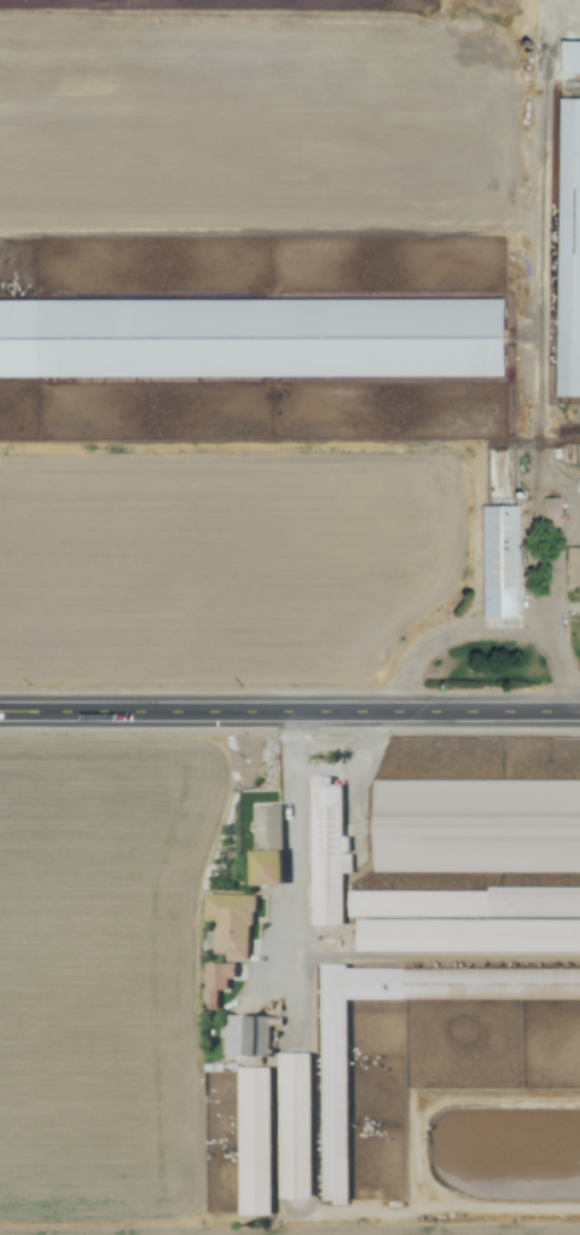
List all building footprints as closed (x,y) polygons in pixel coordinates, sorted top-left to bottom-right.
[(561,45),(561,77),(579,77),(579,45),(561,45)] [(559,101),(556,400),(579,400),(579,102),(559,101)] [(503,380),(502,303),(0,304),(0,380),(503,380)] [(520,622),(520,509),(483,509),(483,622),(520,622)] [(566,551),(566,593),(579,593),(579,551),(566,551)] [(372,874),(579,874),(579,782),(372,782),(372,874)] [(310,787),(310,927),(340,927),(340,787),(310,787)] [(247,888),(279,888),(279,806),(253,806),(253,851),(247,851),(247,888)] [(347,918),(579,918),(579,890),(347,890),(347,918)] [(248,961),(250,898),(205,896),(204,921),(215,922),(214,960),(248,961)] [(355,923),(355,954),(579,953),(579,922),(355,923)] [(215,1010),(215,992),(227,992),(227,981),(233,981),(233,965),(204,965),(204,1010),(215,1010)] [(320,970),(320,1202),(345,1202),(345,1002),(579,1001),(579,969),(320,970)] [(224,1058),(266,1059),(267,1026),(278,1026),(278,1018),(224,1018),(224,1058)] [(308,1054),(277,1054),(277,1199),(308,1199),(308,1054)] [(268,1070),(237,1070),(237,1217),(268,1217),(268,1070)]
